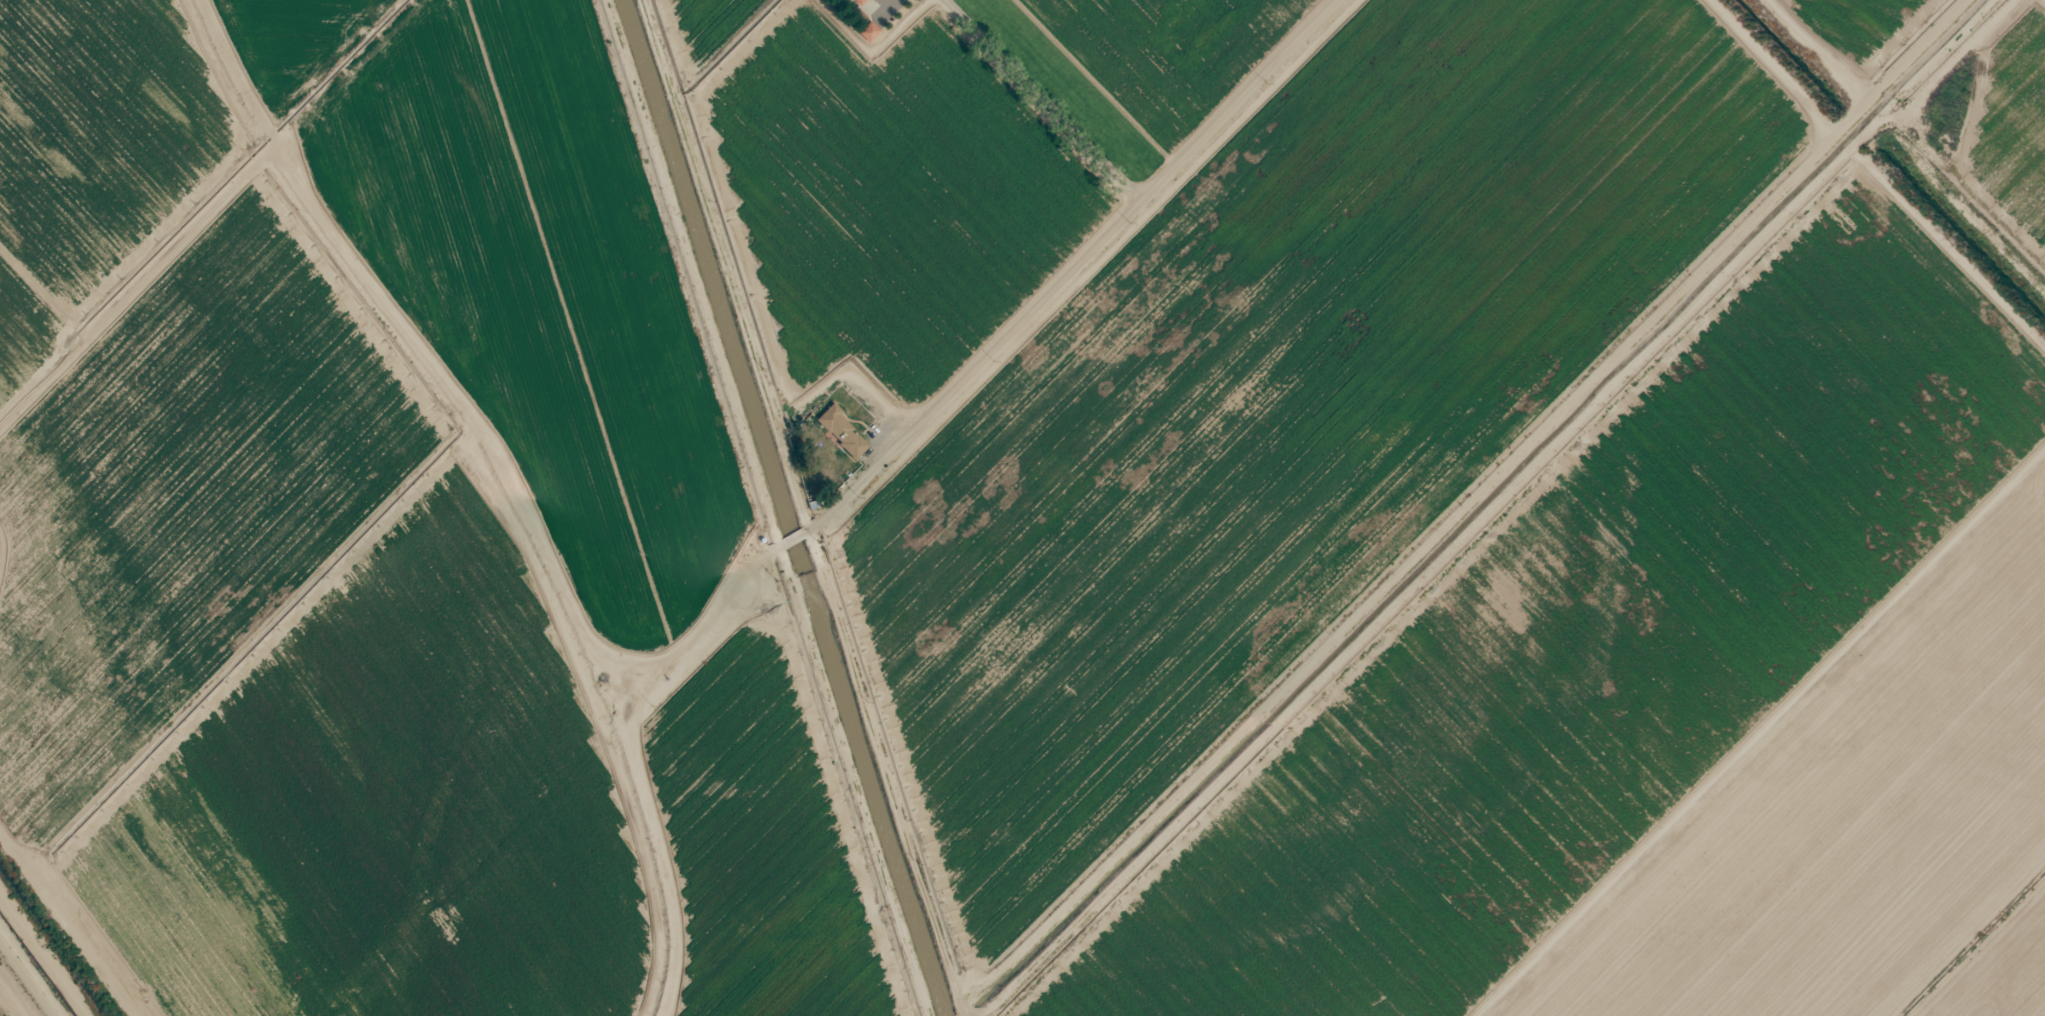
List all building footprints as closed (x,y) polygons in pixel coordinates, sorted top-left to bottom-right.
[(862,30),(870,39),(881,29),(873,20),(862,30)] [(832,437),(851,427),(838,404),(819,414),(832,437)]
